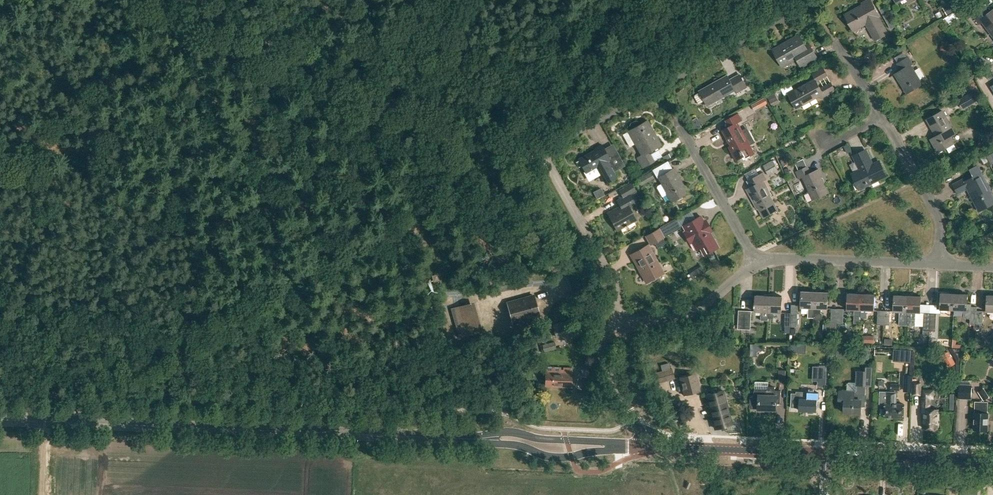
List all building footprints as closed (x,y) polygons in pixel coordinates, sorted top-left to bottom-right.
[(863,4),(844,15),(856,35),(854,31),(868,23),(877,39),(873,41),(888,33),(879,17),(880,16),(871,0),(867,0),(862,3),(863,4)] [(942,8),(946,14),(955,9),(951,2),(942,8)] [(983,4),(972,13),(980,23),(982,21),(992,35),(992,10),(989,13),(983,4)] [(961,25),(958,17),(961,16),(959,11),(948,15),(953,29),(961,25)] [(806,46),(799,35),(773,50),(782,66),(797,58),(802,67),(817,58),(809,44),(806,46)] [(913,64),(908,57),(898,63),(902,70),(895,74),(907,93),(923,84),(911,65),(913,64)] [(924,65),(920,67),(923,77),(928,75),(924,65)] [(750,73),(745,77),(750,87),(756,84),(750,73)] [(705,100),(708,105),(735,90),(737,92),(747,87),(740,74),(730,80),(728,75),(700,91),(700,92),(695,95),(695,97),(699,104),(705,100)] [(794,90),(788,94),(797,108),(804,104),(809,101),(820,95),(822,98),(836,91),(831,82),(820,88),(815,79),(794,90)] [(958,99),(964,109),(980,100),(974,90),(958,99)] [(769,101),(773,106),(779,102),(776,97),(769,101)] [(751,105),(755,111),(768,104),(764,98),(751,105)] [(979,105),(973,108),(976,116),(983,113),(979,105)] [(926,120),(936,137),(931,139),(938,152),(954,144),(950,137),(956,134),(943,111),(926,120)] [(729,127),(723,130),(731,145),(729,147),(736,160),(743,157),(744,159),(755,153),(750,144),(755,142),(749,131),(744,134),(743,131),(738,123),(743,120),(739,113),(726,120),(729,127)] [(637,157),(643,167),(654,161),(649,152),(661,145),(647,120),(640,124),(638,121),(635,120),(630,123),(629,126),(631,129),(623,134),(630,146),(635,143),(642,155),(637,157)] [(852,152),(849,144),(844,145),(848,154),(852,152)] [(601,173),(607,183),(616,178),(610,168),(614,166),(615,168),(621,165),(616,155),(610,158),(603,145),(595,150),(578,160),(589,180),(601,173)] [(872,165),(866,150),(854,156),(861,170),(853,174),(860,188),(885,176),(878,162),(872,165)] [(663,157),(665,161),(673,156),(671,152),(663,157)] [(774,160),(765,165),(770,175),(780,170),(774,160)] [(810,173),(807,166),(796,172),(799,178),(803,177),(813,200),(828,193),(821,177),(822,176),(819,169),(810,173)] [(977,207),(986,203),(987,206),(992,203),(992,200),(992,199),(992,196),(977,166),(970,170),(973,175),(954,185),(958,193),(968,189),(977,207)] [(657,186),(657,188),(662,197),(667,194),(671,202),(686,193),(679,181),(681,180),(674,168),(658,177),(662,183),(657,186)] [(785,170),(787,176),(788,175),(790,181),(794,179),(791,173),(792,173),(789,168),(785,170)] [(638,179),(641,185),(654,178),(651,172),(638,179)] [(756,202),(764,217),(777,209),(770,195),(771,195),(763,181),(767,179),(763,172),(748,181),(755,194),(751,196),(755,203),(756,202)] [(609,215),(617,230),(636,220),(630,207),(635,204),(630,194),(636,191),(632,183),(619,190),(623,197),(617,200),(621,208),(609,215)] [(697,250),(701,257),(718,248),(701,216),(683,226),(686,231),(680,234),(686,245),(688,244),(693,252),(697,250)] [(681,227),(676,218),(660,226),(665,236),(681,227)] [(646,237),(652,248),(665,239),(659,229),(646,237)] [(642,275),(646,282),(648,281),(648,282),(664,273),(648,245),(631,255),(638,268),(640,267),(644,274),(642,275)] [(808,317),(814,317),(815,292),(802,291),(801,307),(809,308),(808,317)] [(814,317),(821,318),(821,308),(828,309),(829,292),(815,292),(814,317)] [(855,315),(861,315),(862,293),(848,293),(848,309),(855,310),(855,315)] [(861,315),(861,310),(874,310),(875,294),(862,293),(861,315)] [(941,309),(954,310),(955,293),(941,293),(941,309)] [(970,324),(976,325),(977,307),(971,307),(972,304),(967,304),(968,294),(955,293),(954,310),(964,310),(964,316),(966,318),(971,319),(970,324)] [(507,303),(513,322),(540,315),(535,295),(507,303)] [(761,320),(768,320),(769,296),(755,295),(755,312),(761,312),(761,320)] [(899,325),(907,325),(908,295),(895,295),(894,311),(900,312),(899,325)] [(907,325),(908,312),(920,312),(921,296),(908,295),(907,325)] [(768,320),(769,320),(769,318),(774,318),(774,312),(781,313),(782,296),(769,296),(768,320)] [(836,332),(837,322),(837,308),(832,308),(831,322),(829,322),(829,331),(836,332)] [(752,310),(739,310),(738,328),(751,329),(752,310)] [(564,326),(554,329),(556,336),(567,333),(564,326)] [(541,345),(543,353),(556,349),(554,342),(541,345)] [(668,363),(661,365),(663,371),(653,373),(651,368),(646,369),(650,384),(656,382),(656,383),(675,378),(672,368),(670,369),(668,363)] [(639,364),(634,366),(638,376),(643,373),(639,364)] [(572,387),(572,367),(546,366),(545,386),(572,387)] [(844,412),(861,413),(861,407),(865,407),(865,403),(865,386),(871,386),(871,367),(865,367),(865,371),(856,371),(856,386),(856,390),(854,392),(839,391),(838,400),(844,400),(844,412)] [(680,377),(684,395),(700,391),(696,373),(680,377)] [(904,391),(911,391),(912,377),(904,377),(904,391)] [(913,395),(922,395),(922,382),(913,381),(913,395)] [(959,397),(971,398),(972,385),(960,384),(959,397)] [(758,410),(776,410),(777,404),(781,403),(781,390),(774,390),(775,387),(768,387),(768,389),(755,389),(753,397),(750,397),(750,408),(758,409),(758,410)] [(978,392),(984,401),(989,397),(984,388),(978,392)] [(707,400),(704,401),(705,404),(708,404),(711,414),(712,414),(716,429),(731,425),(728,416),(730,416),(723,390),(706,395),(707,400)] [(924,428),(937,429),(938,410),(930,409),(930,400),(934,400),(934,390),(923,390),(922,414),(924,414),(924,428)] [(792,393),(791,407),(800,408),(799,410),(817,411),(817,402),(822,402),(822,394),(817,394),(816,394),(816,396),(817,396),(817,399),(807,399),(808,392),(797,391),(797,393),(792,393)] [(880,392),(880,404),(885,404),(885,417),(887,417),(888,418),(893,419),(894,417),(904,417),(904,404),(896,404),(896,392),(887,392),(880,392)] [(988,430),(988,418),(990,417),(990,415),(988,413),(988,412),(988,402),(976,402),(975,412),(974,430),(976,430),(977,431),(980,431),(981,430),(988,430)]
